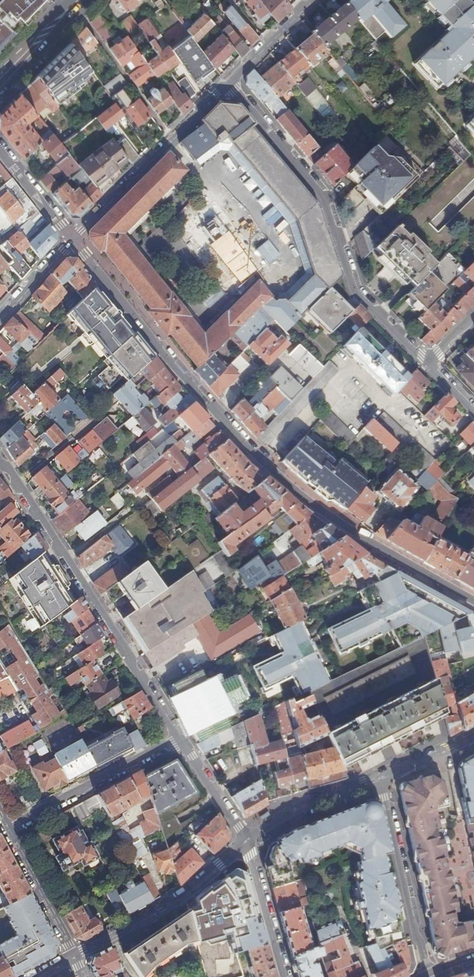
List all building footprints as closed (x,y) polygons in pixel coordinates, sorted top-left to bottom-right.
[(13,32),(23,22),(45,0),(0,0),(0,19),(13,32)] [(126,11),(139,2),(138,0),(118,0),(126,11)] [(203,3),(208,9),(214,3),(212,0),(206,0),(203,3)] [(254,13),(260,21),(263,19),(264,21),(272,14),(261,0),(246,0),(256,11),(254,13)] [(272,14),(277,19),(291,5),(287,0),(261,0),(272,14)] [(346,5),(359,20),(371,35),(376,40),(385,32),(391,39),(404,28),(405,27),(386,5),(390,0),(351,0),(346,5)] [(472,6),(467,0),(458,0),(440,16),(446,23),(449,26),(452,30),(448,33),(426,54),(415,65),(437,88),(441,84),(443,86),(448,81),(450,79),(459,71),(466,64),(472,59),(473,57),(473,4),(472,6)] [(203,3),(199,6),(200,7),(204,12),(208,9),(203,3)] [(232,3),(224,10),(252,44),(260,36),(243,17),(232,4),(232,3)] [(359,20),(346,5),(312,33),(314,34),(325,48),(359,20)] [(175,6),(171,9),(180,21),(184,18),(175,6)] [(211,25),(219,36),(203,51),(213,65),(214,67),(234,48),(212,21),(204,12),(186,29),(189,33),(195,41),(211,25)] [(99,13),(90,22),(105,42),(111,38),(112,32),(99,13)] [(131,15),(118,24),(125,33),(137,25),(138,24),(131,15)] [(218,16),(212,21),(234,48),(240,55),(248,47),(228,24),(226,26),(218,16)] [(443,25),(446,23),(440,16),(437,19),(443,25)] [(137,25),(143,32),(157,53),(167,68),(178,59),(170,48),(168,45),(161,51),(152,38),(156,35),(149,25),(152,22),(149,17),(143,21),(139,23),(138,24),(137,25)] [(152,22),(149,25),(156,35),(159,32),(152,22)] [(143,32),(137,25),(125,33),(127,35),(130,41),(131,41),(143,32)] [(97,41),(86,26),(71,41),(80,54),(81,54),(97,41)] [(170,48),(178,59),(193,80),(213,65),(203,51),(195,41),(189,33),(170,48)] [(314,34),(296,49),(309,65),(311,67),(328,52),(325,48),(314,34)] [(122,39),(116,43),(109,48),(116,57),(133,45),(131,41),(130,41),(127,35),(122,39)] [(122,39),(119,35),(113,39),(116,43),(122,39)] [(138,51),(133,45),(116,57),(121,64),(131,57),(138,51)] [(296,49),(286,57),(278,64),(279,64),(291,79),(297,74),(309,65),(296,49)] [(44,72),(43,71),(37,77),(57,103),(64,98),(64,94),(68,92),(70,93),(89,80),(87,77),(93,72),(81,54),(80,54),(74,58),(70,53),(67,55),(65,51),(44,72)] [(141,55),(138,51),(131,57),(133,60),(141,55)] [(146,62),(146,63),(154,74),(155,76),(167,68),(157,53),(146,62)] [(334,59),(329,63),(337,71),(341,67),(334,59)] [(146,63),(139,68),(129,75),(138,86),(154,74),(146,63)] [(279,64),(261,79),(272,93),(277,99),(278,99),(295,84),(291,79),(279,64)] [(469,67),(466,64),(459,71),(462,73),(469,67)] [(341,67),(337,71),(342,78),(344,77),(347,74),(341,67)] [(180,69),(172,75),(185,92),(192,103),(198,97),(196,93),(197,93),(180,69)] [(247,85),(261,102),(262,101),(264,99),(272,93),(261,79),(254,71),(248,77),(247,85)] [(128,84),(120,73),(103,86),(111,96),(128,84)] [(297,74),(291,79),(295,84),(298,87),(304,82),(297,74)] [(21,93),(28,102),(36,112),(37,113),(47,105),(52,112),(59,106),(57,103),(37,77),(37,76),(21,93)] [(342,78),(333,85),(348,104),(359,95),(344,77),(342,78)] [(304,82),(298,87),(300,90),(307,98),(315,91),(317,89),(308,79),(304,82)] [(446,89),(451,84),(453,82),(450,79),(448,81),(443,86),(446,89)] [(128,84),(111,96),(115,102),(119,107),(125,104),(121,97),(132,89),(128,84)] [(165,89),(173,101),(182,113),(192,103),(185,92),(182,94),(178,88),(176,89),(172,84),(165,89)] [(152,95),(147,99),(156,112),(173,101),(165,89),(163,87),(158,91),(156,87),(153,87),(150,89),(150,92),(152,95)] [(315,91),(307,98),(329,125),(338,118),(315,91)] [(0,114),(0,127),(23,157),(37,144),(39,140),(50,129),(40,117),(35,121),(42,131),(38,135),(26,120),(36,112),(28,102),(21,93),(0,114)] [(279,118),(277,120),(297,144),(308,136),(288,111),(283,105),(278,99),(277,99),(272,93),(264,99),(266,101),(279,118)] [(126,107),(138,124),(151,115),(139,98),(126,107)] [(119,107),(115,102),(96,116),(105,128),(124,113),(119,107)] [(145,301),(152,311),(149,313),(167,335),(170,333),(181,347),(198,369),(211,356),(230,338),(261,306),(275,321),(286,332),(307,311),(328,290),(342,276),(320,209),(281,163),(252,127),(255,125),(240,107),(219,105),(202,122),(205,125),(181,143),(149,175),(110,214),(90,234),(90,240),(100,252),(105,252),(145,301)] [(472,120),(470,122),(466,126),(473,135),(473,118),(472,120)] [(55,159),(55,158),(59,162),(69,154),(61,143),(53,133),(42,143),(55,159)] [(318,135),(312,141),(319,149),(321,152),(327,146),(318,135)] [(343,199),(355,211),(369,197),(374,193),(381,200),(377,204),(383,211),(423,173),(386,135),(376,146),(359,161),(353,167),(349,171),(360,183),(343,199)] [(308,136),(297,144),(308,158),(319,149),(312,141),(308,136)] [(129,159),(113,137),(78,164),(81,168),(94,184),(95,183),(90,177),(100,169),(105,175),(106,173),(110,178),(129,159)] [(450,146),(448,148),(463,163),(472,154),(458,138),(450,146)] [(40,149),(37,144),(23,157),(30,165),(38,156),(40,149)] [(324,156),(314,165),(332,188),(349,171),(353,167),(335,146),(324,156)] [(321,152),(319,149),(308,158),(314,165),(324,156),(321,152)] [(69,154),(59,162),(40,178),(52,192),(65,181),(70,176),(81,168),(78,164),(69,154)] [(402,227),(400,225),(378,246),(373,251),(413,289),(438,264),(413,238),(429,223),(473,178),(473,157),(402,227)] [(4,178),(0,182),(0,189),(12,178),(0,164),(0,173),(4,178)] [(81,181),(86,186),(82,191),(92,203),(101,193),(94,184),(81,168),(70,176),(77,185),(81,181)] [(7,218),(14,228),(16,230),(18,232),(18,231),(30,220),(29,219),(38,211),(12,178),(0,189),(0,209),(7,218)] [(70,216),(78,216),(92,203),(82,191),(78,186),(73,191),(65,181),(52,192),(65,209),(70,216)] [(441,235),(452,245),(473,223),(473,202),(441,235)] [(29,219),(30,220),(18,231),(18,232),(26,241),(30,238),(46,222),(38,211),(29,219)] [(7,218),(0,224),(0,233),(3,236),(12,229),(14,228),(7,218)] [(429,223),(413,238),(438,264),(449,253),(454,248),(452,245),(441,235),(429,223)] [(30,238),(26,241),(30,246),(40,259),(56,242),(56,234),(49,225),(33,241),(30,238)] [(360,242),(357,244),(363,261),(373,251),(378,246),(363,231),(355,238),(360,242)] [(18,232),(7,241),(19,256),(30,246),(26,241),(18,232)] [(11,262),(7,265),(11,269),(20,280),(30,270),(19,256),(7,241),(0,247),(11,262)] [(238,288),(251,275),(229,252),(216,265),(238,288)] [(449,253),(438,264),(413,289),(407,295),(410,298),(411,298),(415,295),(419,298),(415,302),(420,307),(433,294),(438,299),(461,277),(467,270),(449,253)] [(0,257),(0,274),(5,270),(7,272),(11,269),(7,265),(0,257)] [(65,260),(52,274),(61,285),(67,280),(83,299),(96,287),(97,285),(77,261),(65,260)] [(467,270),(461,277),(468,285),(469,285),(473,282),(473,281),(473,264),(467,270)] [(61,285),(52,274),(32,297),(49,312),(54,306),(55,307),(60,301),(59,300),(67,292),(61,285)] [(468,285),(463,289),(468,293),(473,289),(469,285),(468,285)] [(74,321),(75,322),(84,334),(87,338),(92,344),(93,345),(95,344),(100,351),(106,359),(133,335),(132,333),(131,333),(129,335),(118,321),(120,319),(121,319),(119,317),(117,318),(113,312),(114,311),(110,305),(108,307),(94,290),(96,288),(96,287),(83,299),(78,305),(70,312),(76,320),(74,321)] [(468,293),(445,317),(431,331),(421,341),(426,345),(434,345),(454,325),(473,305),(473,290),(473,289),(468,293)] [(331,335),(335,331),(347,319),(352,314),(328,290),(307,311),(331,335)] [(22,314),(31,316),(33,303),(24,301),(22,314)] [(425,313),(419,319),(431,331),(445,317),(440,311),(443,308),(436,302),(425,313)] [(275,321),(261,306),(230,338),(244,352),(249,347),(266,330),(271,325),(275,321)] [(349,321),(351,319),(361,329),(371,318),(359,306),(352,314),(347,319),(349,321)] [(18,312),(13,319),(40,342),(49,334),(18,312)] [(10,350),(0,340),(0,351),(16,367),(23,361),(15,354),(23,346),(31,352),(40,342),(13,319),(4,328),(19,341),(10,350)] [(271,325),(291,344),(295,341),(286,332),(275,321),(271,325)] [(372,376),(392,396),(398,390),(400,388),(409,378),(361,329),(354,336),(347,343),(343,347),(372,376)] [(282,336),(277,340),(266,330),(249,347),(269,366),(291,345),(282,336)] [(111,364),(97,376),(97,377),(109,389),(122,377),(127,383),(129,381),(155,358),(147,348),(145,350),(140,345),(142,343),(142,342),(135,334),(133,335),(106,359),(111,364)] [(300,345),(291,355),(315,378),(324,368),(319,363),(300,345)] [(466,355),(473,364),(473,347),(466,355)] [(0,351),(0,360),(11,372),(16,367),(0,351)] [(243,353),(225,371),(209,387),(218,397),(230,385),(240,375),(250,365),(248,363),(251,360),(243,353)] [(473,388),(473,364),(466,355),(462,359),(465,362),(457,370),(473,388)] [(211,356),(198,369),(196,371),(195,372),(209,387),(225,371),(218,364),(211,356)] [(163,368),(155,358),(129,381),(135,387),(139,384),(146,378),(148,381),(150,380),(163,368)] [(315,378),(302,392),(278,416),(266,429),(257,439),(267,448),(303,410),(340,370),(330,361),(324,368),(315,378)] [(163,368),(150,380),(161,393),(174,381),(163,368)] [(32,395),(40,403),(30,412),(39,421),(45,415),(46,414),(60,401),(57,398),(48,389),(60,377),(60,376),(63,373),(59,369),(47,381),(46,381),(32,395)] [(269,378),(278,387),(259,407),(254,412),(242,424),(251,434),(257,439),(266,429),(261,422),(270,414),(271,415),(273,413),(273,412),(273,411),(278,416),(302,392),(279,369),(269,378)] [(416,370),(409,378),(400,388),(406,395),(408,393),(417,402),(423,397),(423,394),(426,391),(423,388),(429,383),(416,370)] [(261,391),(247,405),(243,400),(231,412),(242,424),(254,412),(252,410),(257,405),(259,407),(278,387),(269,378),(267,376),(256,386),(261,391)] [(113,407),(119,402),(132,417),(142,408),(150,402),(143,394),(136,400),(129,393),(135,387),(129,381),(127,383),(107,400),(113,407)] [(157,396),(150,401),(156,408),(162,403),(164,407),(165,406),(166,404),(167,402),(181,389),(180,389),(174,381),(161,393),(157,396)] [(22,386),(11,397),(27,414),(30,412),(40,403),(32,395),(31,395),(22,386)] [(167,402),(166,404),(171,409),(169,411),(162,417),(160,415),(158,420),(165,428),(175,419),(196,401),(183,387),(180,389),(181,389),(167,402)] [(67,395),(64,392),(57,398),(60,401),(67,395)] [(460,418),(451,408),(456,403),(446,394),(434,406),(424,416),(431,423),(439,415),(438,414),(439,413),(441,414),(443,417),(452,425),(460,418)] [(54,425),(65,437),(75,429),(66,426),(68,422),(61,419),(62,413),(66,410),(73,413),(72,417),(83,421),(88,417),(67,395),(60,401),(46,414),(45,415),(54,425)] [(204,411),(196,401),(175,419),(184,429),(183,430),(187,434),(207,418),(207,419),(210,417),(204,411)] [(145,432),(156,423),(142,408),(132,417),(145,432)] [(356,439),(355,438),(356,437),(329,411),(320,421),(335,435),(348,448),(356,439)] [(374,422),(397,443),(426,471),(433,463),(434,461),(384,412),(374,422)] [(129,416),(121,423),(127,431),(136,424),(129,416)] [(184,437),(177,443),(162,455),(179,478),(190,469),(178,453),(183,448),(188,448),(215,426),(207,419),(207,418),(187,434),(184,437)] [(116,430),(107,419),(78,443),(88,455),(116,430)] [(372,419),(364,428),(390,453),(390,452),(397,443),(374,422),(372,419)] [(460,435),(472,447),(473,446),(473,422),(473,421),(460,435)] [(18,422),(0,438),(0,440),(6,450),(27,432),(33,426),(31,423),(25,429),(18,422)] [(54,425),(45,434),(56,446),(66,438),(65,437),(54,425)] [(155,428),(149,433),(153,438),(159,433),(155,428)] [(179,431),(172,437),(177,443),(184,437),(179,431)] [(219,431),(193,452),(200,461),(205,457),(208,455),(227,440),(219,431)] [(36,442),(27,432),(6,450),(13,461),(35,442),(36,442)] [(149,433),(137,443),(141,448),(148,441),(153,438),(149,433)] [(45,434),(42,437),(52,449),(56,446),(45,434)] [(139,463),(128,473),(133,479),(162,455),(177,443),(172,437),(155,450),(148,441),(141,448),(132,455),(139,463)] [(284,461),(282,463),(307,485),(310,481),(318,487),(314,492),(315,492),(316,491),(321,495),(320,496),(328,502),(329,502),(330,502),(331,502),(332,502),(345,512),(363,488),(367,484),(368,481),(341,459),(336,465),(304,439),(295,449),(284,461)] [(304,439),(303,439),(283,460),(284,461),(295,449),(304,439)] [(208,455),(234,483),(247,493),(253,489),(266,478),(251,465),(227,440),(208,455)] [(40,448),(35,442),(13,461),(17,467),(40,448)] [(69,448),(56,458),(68,473),(85,458),(88,456),(88,455),(78,443),(77,442),(69,448)] [(125,470),(135,462),(129,455),(119,463),(125,470)] [(179,478),(162,455),(133,479),(128,483),(129,483),(128,484),(137,494),(166,470),(168,472),(167,474),(168,475),(147,492),(152,499),(179,478)] [(190,469),(179,478),(152,499),(143,506),(152,518),(180,496),(214,468),(205,457),(200,461),(190,469)] [(433,463),(426,471),(437,481),(444,474),(433,463)] [(32,478),(38,486),(33,491),(37,498),(44,493),(56,482),(45,468),(32,478)] [(408,479),(397,469),(376,492),(400,512),(412,498),(411,497),(418,488),(408,479)] [(437,481),(426,471),(419,481),(429,490),(437,481)] [(47,501),(52,508),(68,496),(64,492),(72,486),(64,476),(62,477),(56,482),(44,493),(49,499),(47,501)] [(206,501),(208,499),(220,515),(230,507),(238,500),(218,477),(199,492),(206,501)] [(260,498),(238,516),(230,507),(220,515),(215,519),(227,536),(285,493),(284,492),(266,478),(253,489),(260,498)] [(401,523),(400,524),(386,541),(423,561),(438,535),(458,499),(450,494),(437,481),(429,490),(421,499),(431,505),(435,499),(441,502),(434,515),(442,520),(438,526),(423,518),(417,529),(408,524),(403,521),(401,523)] [(367,484),(363,488),(371,495),(375,490),(367,484)] [(0,494),(0,497),(3,502),(11,494),(7,488),(0,494)] [(371,495),(363,488),(345,512),(362,524),(371,512),(366,509),(368,506),(375,498),(371,495)] [(120,507),(127,501),(119,491),(111,497),(120,507)] [(68,496),(52,508),(58,515),(73,503),(77,500),(78,499),(72,492),(68,496)] [(284,492),(285,493),(227,536),(218,543),(222,549),(227,557),(228,556),(235,551),(232,547),(233,545),(270,518),(268,515),(280,506),(283,510),(281,512),(283,515),(286,513),(285,512),(298,502),(285,492),(284,492)] [(14,499),(11,494),(3,502),(5,507),(14,499)] [(5,507),(0,511),(0,523),(5,519),(7,517),(19,507),(14,499),(5,507)] [(73,503),(58,515),(52,520),(62,536),(76,526),(91,513),(89,510),(87,511),(77,500),(73,503)] [(293,521),(288,526),(290,529),(311,512),(298,502),(285,512),(286,513),(293,521)] [(97,509),(91,513),(76,526),(86,539),(107,522),(97,509)] [(327,525),(311,512),(290,529),(288,530),(299,542),(300,543),(304,539),(310,535),(318,530),(319,530),(327,525)] [(423,518),(416,514),(408,524),(417,529),(423,518)] [(208,515),(204,519),(208,525),(213,521),(208,515)] [(389,519),(386,522),(379,530),(376,534),(386,541),(400,524),(389,519)] [(9,521),(0,529),(0,536),(5,542),(11,537),(22,528),(15,520),(12,524),(9,521)] [(313,538),(307,542),(304,539),(300,543),(310,558),(343,537),(327,525),(319,530),(318,530),(310,535),(313,538)] [(11,549),(8,551),(11,554),(19,547),(27,540),(25,538),(28,535),(22,528),(11,537),(5,542),(11,549)] [(27,540),(19,547),(32,561),(43,552),(46,549),(36,533),(27,540)] [(180,535),(171,542),(126,575),(104,592),(112,604),(124,595),(129,601),(133,598),(139,607),(191,571),(201,564),(199,561),(209,554),(198,539),(187,546),(180,535)] [(438,535),(423,561),(454,579),(467,558),(469,552),(438,535)] [(105,537),(91,547),(77,558),(83,568),(111,545),(105,537)] [(365,554),(343,537),(310,558),(305,561),(309,566),(311,567),(322,560),(326,566),(325,569),(328,576),(329,575),(340,568),(339,566),(343,559),(348,564),(365,554)] [(258,559),(245,569),(255,587),(260,584),(269,578),(272,582),(281,576),(281,577),(305,561),(310,558),(300,543),(299,542),(296,544),(298,546),(265,570),(258,559)] [(222,549),(213,556),(226,577),(237,570),(228,556),(227,557),(222,549)] [(9,580),(39,628),(43,625),(47,622),(68,606),(75,601),(62,581),(43,552),(32,561),(13,576),(9,580)] [(454,579),(473,590),(473,555),(469,553),(467,558),(454,579)] [(365,554),(348,564),(340,568),(329,575),(335,585),(345,579),(344,576),(352,571),(356,579),(362,575),(364,579),(374,573),(378,580),(396,571),(365,554)] [(126,575),(118,565),(93,584),(100,595),(104,592),(126,575)] [(191,571),(139,607),(122,620),(143,653),(207,614),(211,611),(202,593),(213,586),(205,572),(195,577),(191,571)] [(468,616),(471,614),(427,589),(424,590),(423,586),(415,582),(396,571),(378,580),(370,584),(377,600),(379,604),(327,628),(339,653),(391,628),(400,647),(420,637),(423,636),(440,628),(454,621),(460,618),(461,619),(468,616)] [(269,578),(260,584),(270,600),(289,588),(281,577),(281,576),(272,582),(269,578)] [(289,588),(270,600),(283,628),(284,628),(301,620),(304,618),(289,588)] [(71,610),(62,616),(67,623),(69,621),(86,609),(86,610),(88,608),(80,597),(75,601),(68,606),(71,610)] [(86,609),(69,621),(79,635),(95,624),(86,610),(86,609)] [(211,611),(207,614),(218,633),(223,630),(213,614),(211,611)] [(218,633),(207,614),(143,653),(152,667),(184,647),(182,644),(197,634),(211,659),(260,631),(249,613),(223,630),(218,633)] [(308,691),(329,680),(301,620),(284,628),(283,628),(271,634),(280,653),(253,666),(263,689),(291,676),(300,694),(308,691)] [(440,628),(447,658),(448,664),(462,661),(460,653),(473,649),(473,640),(471,627),(456,630),(454,621),(440,628)] [(47,622),(43,625),(50,635),(54,632),(47,622)] [(95,624),(79,635),(73,639),(76,645),(79,643),(84,649),(96,641),(103,636),(95,624)] [(7,677),(0,681),(0,699),(16,691),(37,725),(40,730),(66,716),(67,715),(59,702),(50,687),(48,689),(41,678),(34,667),(8,625),(0,631),(0,665),(7,677)] [(310,696),(313,703),(318,714),(327,734),(334,748),(341,765),(400,735),(443,713),(442,708),(430,662),(423,636),(420,637),(400,647),(368,662),(329,680),(308,691),(310,696)] [(96,641),(84,649),(76,654),(84,666),(92,660),(102,654),(98,647),(100,646),(96,641)] [(447,658),(430,662),(442,708),(451,706),(453,715),(444,717),(449,736),(463,728),(458,705),(457,704),(448,664),(447,658)] [(92,660),(84,666),(64,678),(69,686),(80,679),(84,686),(85,685),(101,674),(92,660)] [(208,705),(239,685),(226,665),(174,699),(187,719),(189,718),(199,734),(219,721),(208,705)] [(113,685),(109,687),(101,674),(85,685),(91,693),(88,695),(97,709),(119,694),(113,685)] [(124,706),(132,719),(149,708),(138,691),(116,704),(119,709),(124,706)] [(458,705),(463,728),(473,721),(473,695),(458,705)] [(298,728),(293,730),(294,732),(299,753),(306,780),(308,789),(321,786),(347,778),(341,765),(334,748),(306,755),(301,746),(327,734),(318,714),(307,720),(304,719),(301,709),(313,703),(310,696),(293,703),(291,699),(285,701),(289,714),(290,717),(293,716),(298,728)] [(244,721),(250,745),(256,765),(274,761),(277,772),(288,769),(285,757),(281,740),(267,744),(258,714),(244,721)] [(289,714),(276,717),(279,732),(281,739),(286,738),(285,734),(294,732),(293,730),(290,717),(289,714)] [(2,751),(11,746),(34,733),(31,728),(28,721),(0,736),(0,738),(3,743),(0,744),(0,752),(2,751)] [(250,745),(244,721),(196,744),(202,753),(222,744),(232,739),(237,749),(250,745)] [(37,725),(31,728),(34,733),(39,730),(40,730),(37,725)] [(95,742),(85,747),(95,767),(132,747),(127,739),(121,728),(112,733),(113,735),(95,744),(95,742)] [(135,734),(127,739),(132,747),(134,752),(142,747),(135,734)] [(32,742),(37,755),(46,752),(41,739),(32,742)] [(53,756),(55,759),(65,779),(67,782),(95,767),(85,747),(81,740),(53,756)] [(0,752),(0,780),(4,777),(15,771),(10,762),(9,763),(2,751),(0,752)] [(299,753),(285,757),(288,769),(292,784),(306,780),(299,753)] [(464,796),(461,797),(467,823),(473,822),(473,754),(467,758),(462,761),(458,769),(464,796)] [(32,768),(43,790),(52,786),(65,779),(55,759),(43,765),(42,763),(32,768)] [(174,761),(144,778),(149,795),(154,809),(156,814),(168,807),(194,793),(174,761)] [(273,773),(274,777),(275,782),(277,788),(292,784),(288,769),(277,772),(273,773)] [(144,778),(141,770),(96,795),(103,809),(111,824),(114,822),(111,815),(121,810),(121,809),(122,808),(121,805),(124,804),(125,807),(149,795),(144,778)] [(406,817),(406,825),(408,831),(412,845),(434,840),(443,837),(449,836),(444,813),(438,815),(438,811),(450,808),(450,806),(451,805),(446,783),(434,775),(422,778),(421,777),(417,780),(406,783),(403,783),(400,786),(399,790),(400,791),(406,817)] [(67,782),(65,779),(52,786),(54,789),(67,782)] [(260,780),(231,797),(244,817),(267,804),(266,801),(266,802),(260,780)] [(26,793),(18,797),(25,810),(40,802),(36,794),(28,797),(26,793)] [(73,807),(81,821),(103,809),(96,795),(73,807)] [(347,843),(359,849),(362,861),(357,862),(359,871),(357,871),(359,881),(356,882),(360,900),(356,901),(359,911),(363,910),(367,931),(372,930),(375,943),(378,951),(383,949),(392,945),(403,940),(400,926),(397,926),(396,922),(399,921),(401,921),(398,908),(399,907),(394,885),(393,885),(390,872),(386,873),(385,869),(388,868),(384,854),(391,853),(382,809),(368,801),(364,803),(354,807),(343,810),(339,812),(328,816),(318,820),(312,822),(308,824),(294,829),(274,842),(270,845),(265,862),(272,887),(293,882),(290,873),(295,872),(291,860),(298,858),(300,863),(320,855),(320,853),(347,843)] [(147,821),(140,825),(145,837),(160,829),(156,814),(154,809),(145,812),(147,821)] [(202,829),(195,835),(212,854),(228,838),(229,831),(218,813),(205,825),(203,823),(199,826),(202,829)] [(114,822),(111,824),(125,848),(140,840),(145,837),(140,825),(129,830),(122,818),(114,822)] [(80,838),(75,829),(53,840),(61,855),(56,858),(62,869),(80,860),(83,865),(97,858),(89,844),(87,845),(82,837),(80,838)] [(447,865),(449,862),(448,856),(447,849),(448,840),(443,837),(434,840),(412,845),(413,851),(414,859),(416,866),(421,877),(419,880),(420,884),(449,873),(449,868),(447,867),(447,865)] [(14,864),(0,838),(0,871),(14,864)] [(140,840),(125,848),(131,861),(147,852),(140,840)] [(167,849),(168,851),(174,870),(179,885),(180,885),(203,863),(186,845),(179,851),(176,842),(167,849)] [(163,869),(165,873),(174,870),(168,851),(153,856),(158,871),(163,869)] [(2,908),(29,893),(14,864),(0,871),(0,888),(3,894),(0,893),(0,905),(2,908)] [(219,887),(218,888),(230,933),(236,932),(239,940),(263,933),(247,876),(236,871),(218,883),(219,887)] [(431,919),(432,922),(431,922),(434,940),(436,950),(434,951),(434,955),(437,958),(438,961),(442,963),(445,963),(447,961),(462,956),(465,956),(468,954),(473,952),(473,953),(473,921),(461,923),(458,922),(457,917),(461,916),(457,893),(458,888),(455,887),(457,881),(453,880),(452,872),(449,873),(420,884),(423,886),(429,913),(430,913),(431,919)] [(141,878),(150,894),(152,898),(153,900),(159,896),(153,884),(148,873),(141,878)] [(127,890),(118,895),(127,911),(152,898),(150,894),(143,882),(134,886),(130,879),(123,883),(127,890)] [(299,887),(301,896),(307,895),(303,879),(298,880),(300,887),(299,887)] [(293,882),(272,887),(279,912),(300,906),(309,904),(307,897),(302,899),(299,903),(293,882)] [(212,892),(189,910),(196,937),(197,942),(198,944),(221,938),(221,936),(222,928),(212,892)] [(1,935),(19,925),(28,943),(29,944),(38,964),(52,956),(53,955),(56,943),(51,934),(44,938),(42,934),(49,930),(44,921),(42,922),(40,918),(42,916),(29,893),(2,908),(0,909),(0,935),(1,935)] [(127,911),(128,914),(153,900),(152,898),(127,911)] [(300,906),(279,912),(292,956),(310,948),(311,947),(309,941),(314,940),(312,934),(308,935),(300,906)] [(70,927),(75,937),(83,939),(100,930),(94,919),(90,921),(87,916),(83,915),(79,907),(64,915),(70,927)] [(186,945),(197,942),(196,937),(189,910),(125,953),(141,976),(144,976),(153,967),(155,970),(156,968),(155,966),(184,946),(186,949),(188,947),(186,945)] [(0,935),(0,955),(1,957),(11,976),(14,976),(38,964),(29,944),(28,943),(10,952),(1,935),(0,935)] [(319,945),(322,954),(331,950),(333,954),(337,952),(339,955),(337,956),(337,958),(332,960),(332,961),(335,970),(341,968),(346,966),(352,964),(351,963),(341,936),(340,935),(319,945)] [(392,945),(400,963),(407,976),(408,976),(413,975),(417,967),(413,946),(407,947),(405,939),(403,940),(392,945)] [(255,975),(256,976),(277,976),(267,943),(248,949),(253,965),(250,966),(253,975),(255,975)] [(366,946),(366,947),(378,971),(385,968),(386,969),(391,967),(388,960),(392,958),(390,953),(386,955),(383,949),(378,951),(375,943),(366,946)] [(95,976),(115,976),(113,973),(121,970),(112,945),(92,956),(90,963),(95,976)] [(316,963),(312,961),(313,958),(318,957),(322,955),(322,954),(319,945),(311,947),(310,948),(292,956),(297,976),(320,976),(316,963)] [(1,957),(0,955),(0,976),(11,976),(1,957)] [(321,969),(324,976),(328,976),(327,973),(324,963),(322,955),(318,957),(321,969)] [(332,961),(324,963),(327,973),(335,970),(332,961)] [(358,961),(351,963),(352,964),(346,966),(351,976),(366,976),(358,961)] [(372,974),(373,976),(407,976),(400,963),(391,967),(386,969),(385,968),(378,971),(372,974)] [(341,968),(335,970),(327,973),(328,976),(345,976),(341,968)]
